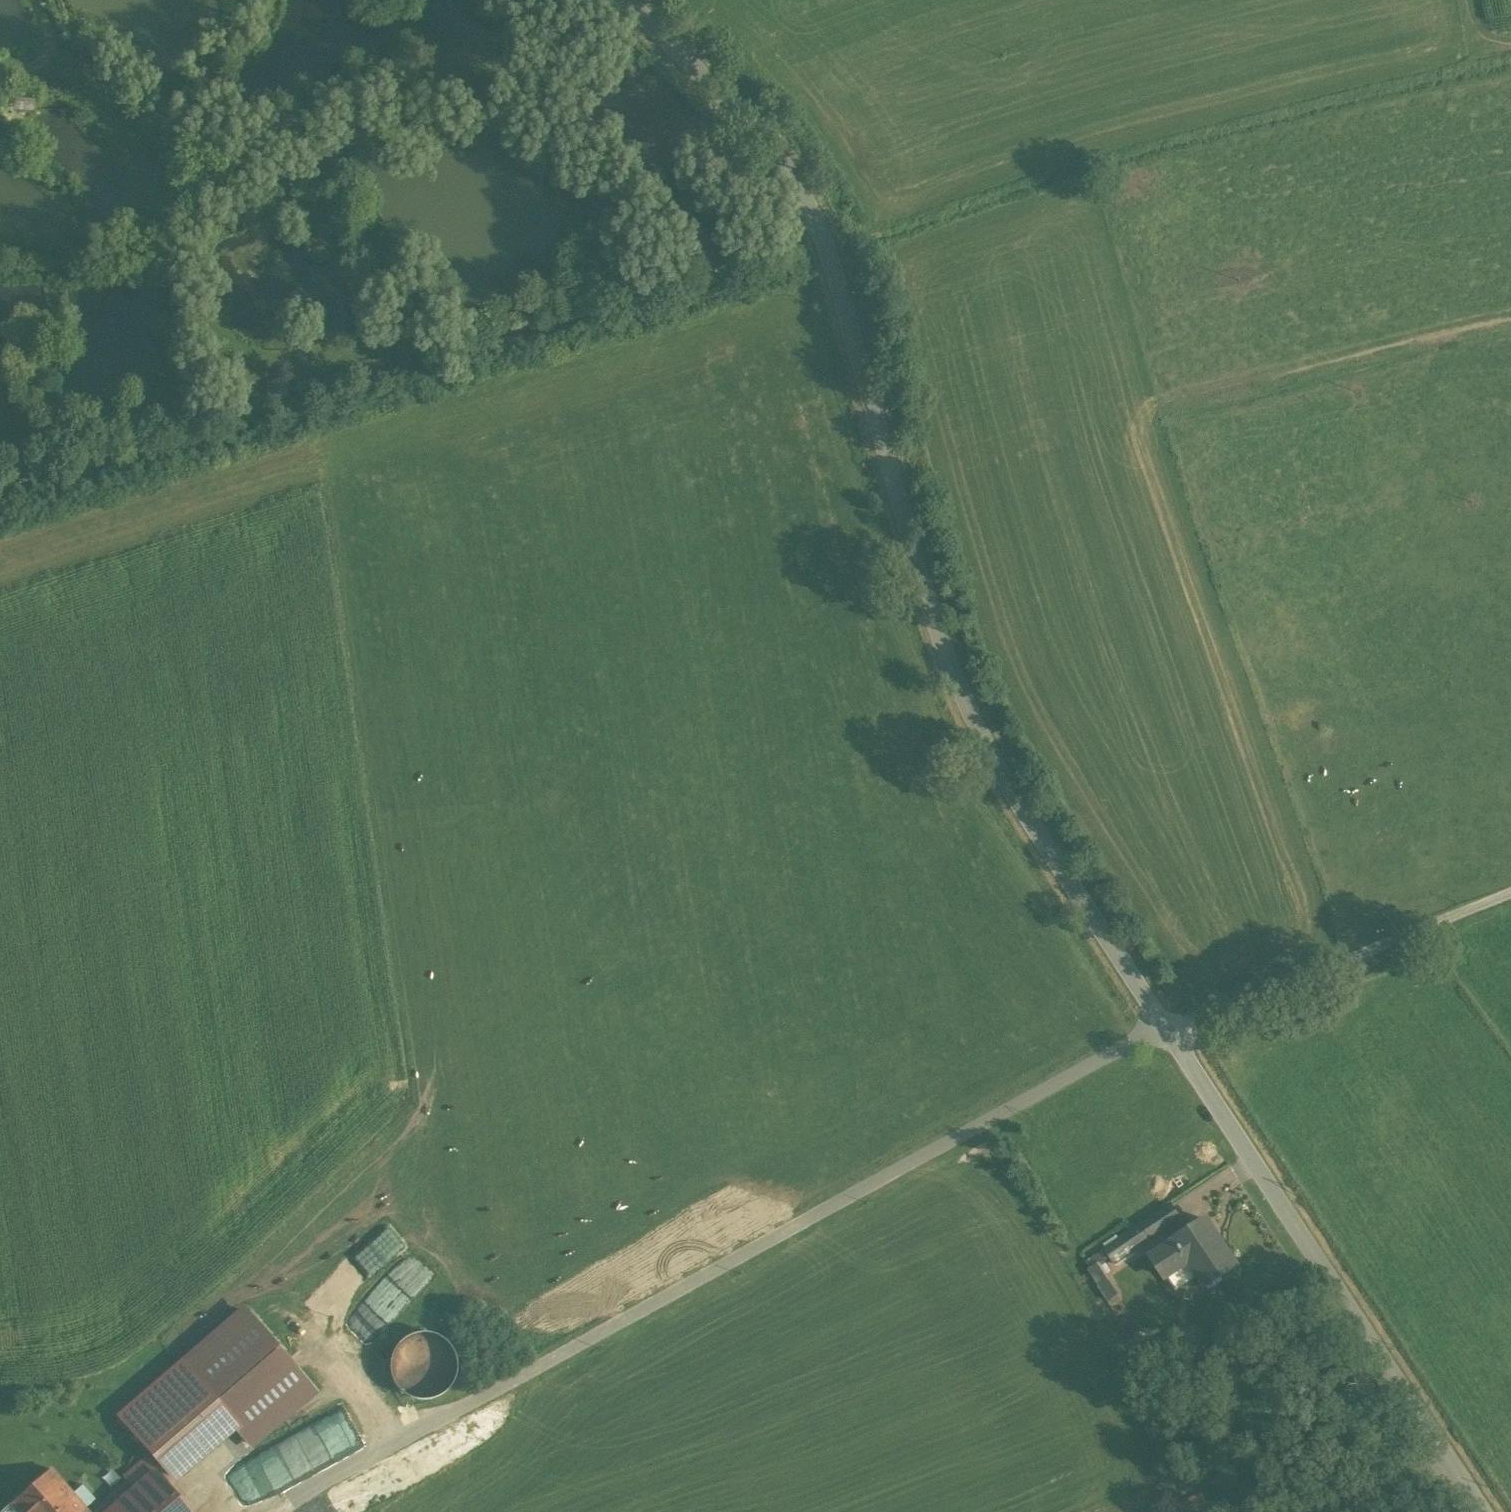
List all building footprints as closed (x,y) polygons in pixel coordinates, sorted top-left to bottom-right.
[(1171,1206),(1143,1224),(1152,1237),(1180,1219),(1171,1206)] [(1217,1243),(1203,1222),(1174,1240),(1175,1242),(1153,1256),(1165,1275),(1188,1260),(1205,1286),(1236,1266),(1220,1241),(1217,1243)] [(1152,1237),(1143,1224),(1127,1235),(1136,1247),(1152,1237)] [(1114,1262),(1136,1248),(1127,1235),(1106,1249),(1114,1262)] [(414,1253),(379,1283),(395,1302),(430,1273),(414,1253)] [(1098,1263),(1088,1269),(1107,1300),(1118,1294),(1098,1263)] [(174,1368),(120,1416),(173,1477),(234,1425),(250,1444),(312,1391),(242,1310),(174,1368)] [(392,1377),(398,1388),(408,1395),(419,1398),(431,1398),(442,1393),(450,1385),(455,1374),(456,1362),(453,1351),(447,1342),(439,1336),(429,1333),(418,1332),(408,1336),(398,1343),(392,1354),(390,1365),(392,1377)] [(109,1511),(189,1511),(145,1462),(127,1478),(136,1489),(109,1511)] [(51,1469),(11,1503),(19,1511),(89,1511),(51,1469)]
